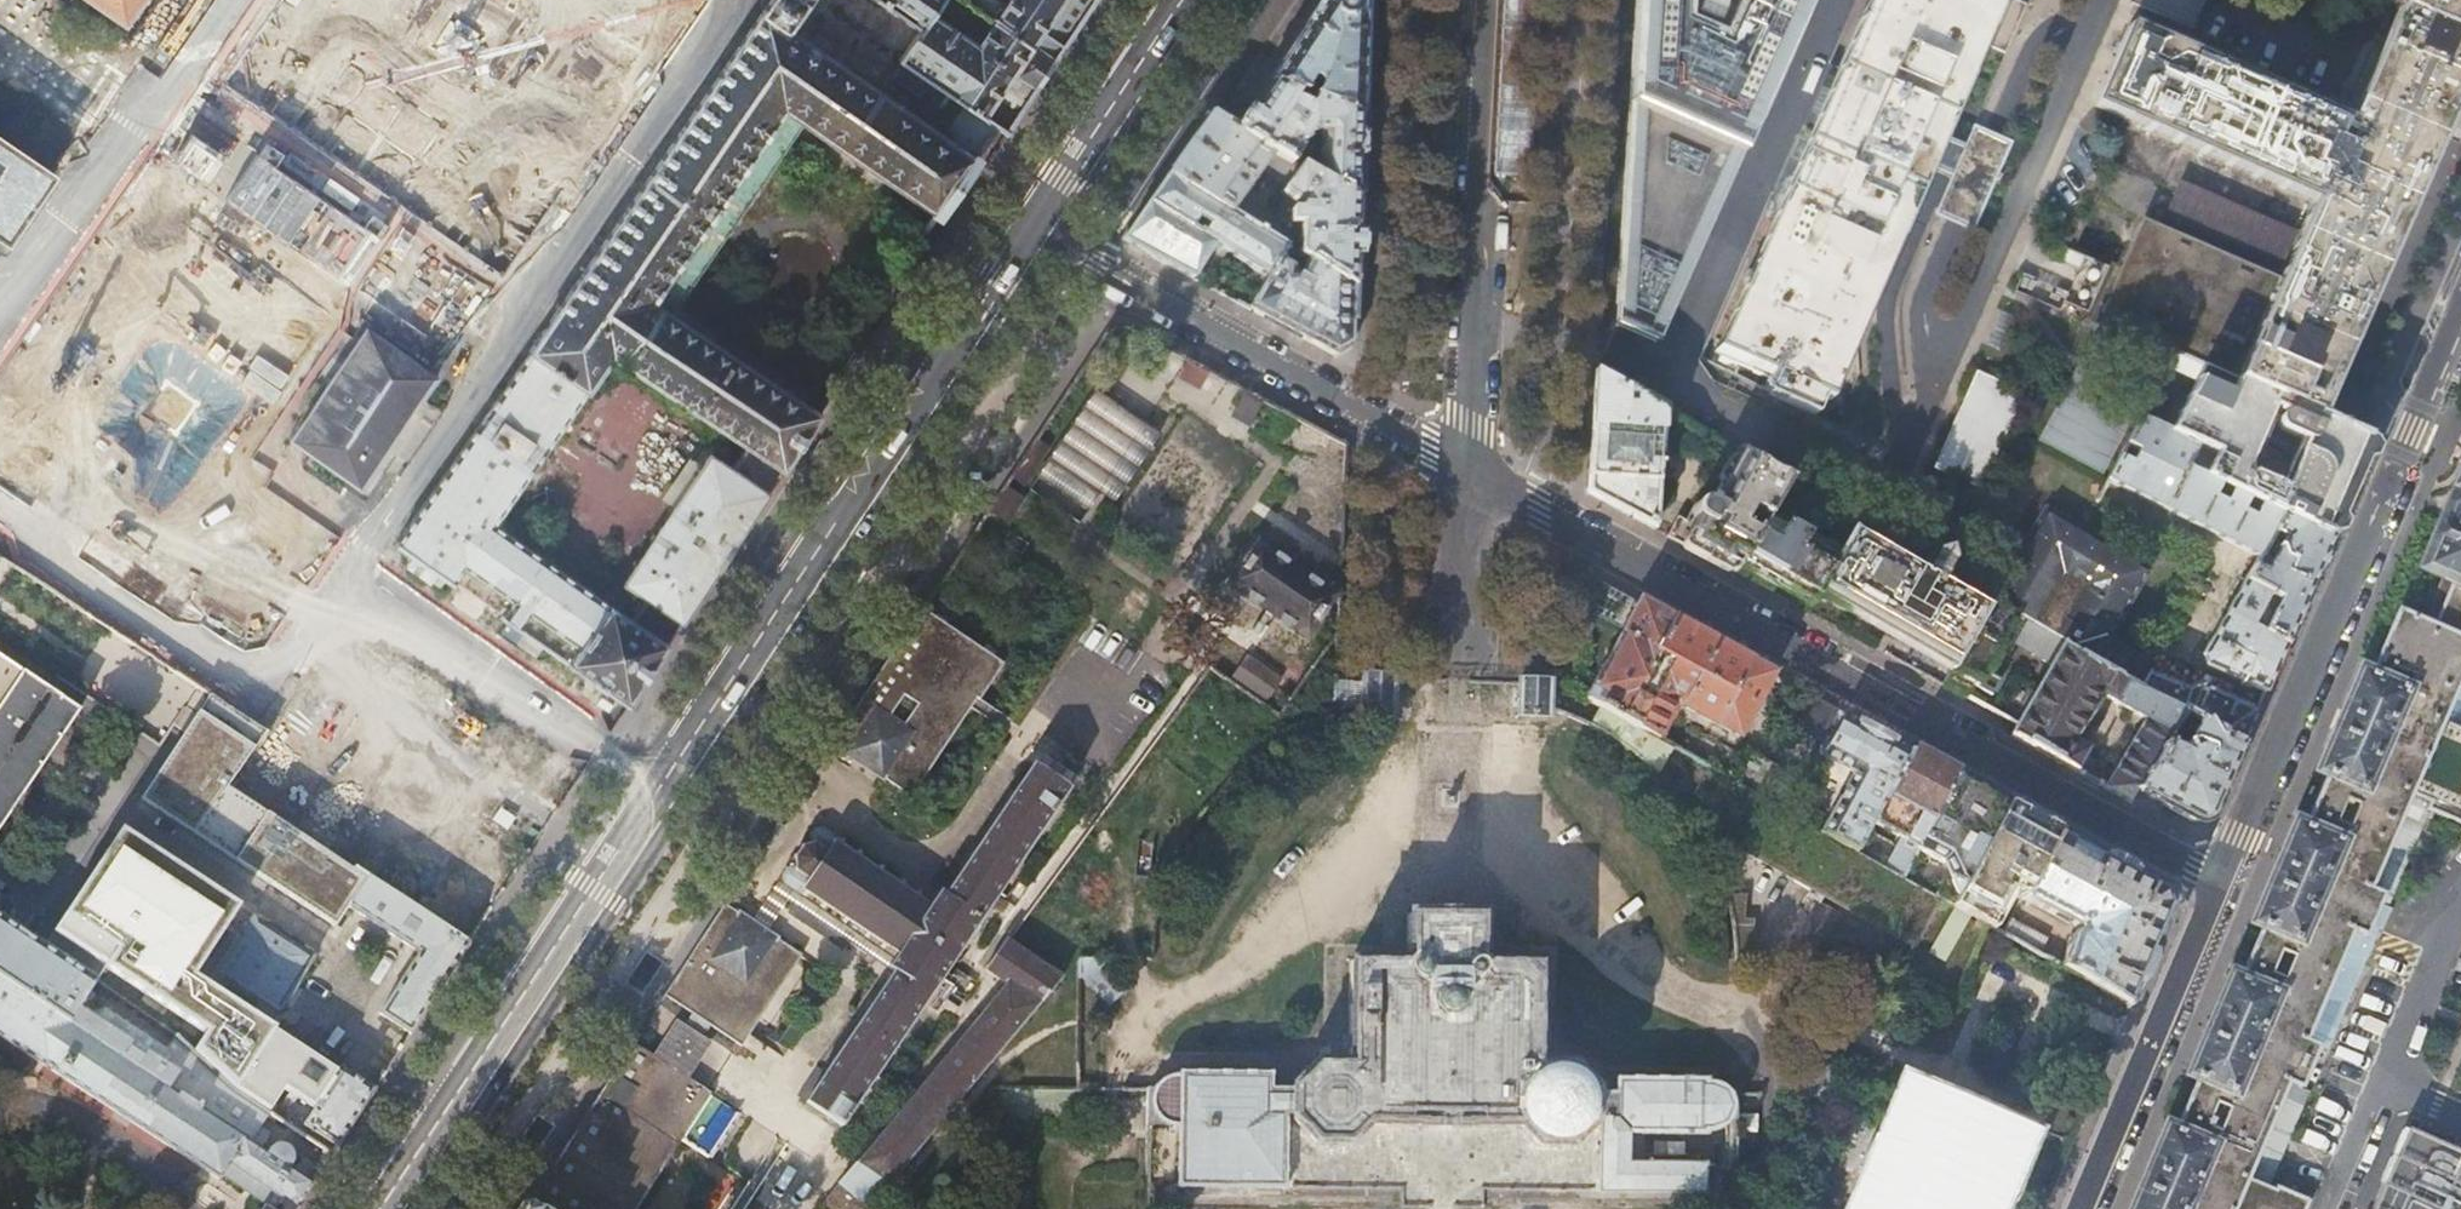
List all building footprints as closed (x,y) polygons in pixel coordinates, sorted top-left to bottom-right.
[(125,21),(139,0),(94,0),(125,21)] [(522,629),(532,614),(582,649),(572,663),(631,704),(652,671),(669,646),(685,622),(726,559),(769,494),(785,470),(824,411),(655,303),(786,111),(938,215),(976,158),(975,157),(977,154),(996,125),(953,96),(931,127),(790,30),(811,0),(772,0),(392,554),(441,587),(446,579),(454,585),(455,583),(500,613),(503,607),(509,611),(505,617),(522,629)] [(878,35),(879,34),(905,52),(920,30),(877,0),(826,0),(878,35)] [(920,30),(905,52),(899,61),(953,96),(985,117),(1002,90),(1026,106),(1045,77),(1055,62),(1060,54),(1080,25),(1096,0),(996,0),(985,17),(970,39),(930,12),(938,0),(877,0),(920,30)] [(1303,95),(1313,81),(1321,86),(1312,98),(1361,117),(1361,111),(1363,49),(1365,0),(1327,0),(1307,29),(1271,83),(1303,95)] [(1629,102),(1615,323),(1661,338),(1743,154),(1812,0),(1737,0),(1723,32),(1690,17),(1691,0),(1635,0),(1629,102)] [(1816,415),(1824,396),(1831,400),(1845,367),(1921,193),(1942,202),(1936,214),(1974,231),(2011,143),(1975,126),(1966,146),(1946,137),(2005,0),(1869,0),(1840,67),(1835,79),(1823,74),(1801,123),(1813,128),(1808,140),(1716,350),(1776,375),(1768,394),(1816,415)] [(2175,352),(2204,366),(2319,418),(2359,328),(2460,100),(2460,0),(2442,0),(2441,2),(2436,0),(2403,0),(2393,23),(2349,121),(2129,25),(2093,106),(2313,202),(2279,282),(2143,222),(2105,311),(2179,345),(2175,352)] [(2129,4),(2191,30),(2204,0),(2131,0),(2129,4)] [(1835,79),(1840,67),(1828,62),(1823,74),(1835,79)] [(1312,98),(1303,95),(1271,83),(1266,91),(1238,133),(1255,145),(1357,200),(1360,124),(1361,117),(1312,98)] [(1169,174),(1267,234),(1275,222),(1278,217),(1260,206),(1259,208),(1242,197),(1260,171),(1287,190),(1284,197),(1299,205),(1303,201),(1303,209),(1299,212),(1299,221),(1303,223),(1301,255),(1307,259),(1354,288),(1357,209),(1357,200),(1255,145),(1238,133),(1211,113),(1185,150),(1169,174)] [(1796,135),(1808,140),(1813,128),(1801,123),(1796,135)] [(0,136),(0,240),(4,243),(53,171),(0,136)] [(1169,174),(1148,204),(1126,236),(1123,240),(1159,259),(1193,278),(1213,244),(1268,277),(1250,309),(1282,326),(1336,355),(1351,346),(1352,315),(1354,288),(1307,259),(1297,276),(1292,273),(1291,268),(1289,267),(1292,262),(1283,257),(1288,247),(1277,241),(1267,234),(1169,174)] [(2160,226),(2277,277),(2295,236),(2178,184),(2160,226)] [(1275,222),(1267,234),(1277,241),(1285,228),(1275,222)] [(292,440),(361,488),(376,466),(375,465),(420,398),(422,399),(436,378),(367,329),(352,352),(354,353),(309,419),(307,418),(292,440)] [(2204,366),(2175,352),(2172,357),(2162,376),(2191,391),(2204,366)] [(1211,371),(1187,359),(1179,378),(1201,389),(1211,371)] [(2148,395),(2081,360),(2038,441),(2105,476),(2148,395)] [(2319,418),(2204,366),(2191,391),(2170,432),(2197,446),(2215,454),(2205,475),(2218,483),(2230,489),(2248,499),(2258,504),(2281,517),(2331,538),(2340,516),(2372,442),(2351,432),(2319,418)] [(1831,400),(1828,406),(1845,413),(1862,374),(1845,367),(1831,400)] [(1978,368),(1936,467),(1983,487),(2025,387),(1978,368)] [(0,371),(0,421),(18,436),(42,406),(0,371)] [(1631,516),(1655,529),(1657,525),(1656,525),(1663,410),(1595,371),(1591,432),(1588,493),(1622,511),(1631,516)] [(1092,388),(1038,485),(1090,514),(1104,491),(1121,500),(1162,427),(1092,388)] [(1262,403),(1243,392),(1231,417),(1248,425),(1262,403)] [(2197,446),(2170,432),(2140,418),(2126,446),(2138,452),(2131,464),(2119,459),(2108,480),(2258,559),(2281,517),(2258,504),(2251,517),(2242,511),(2248,499),(2230,489),(2222,503),(2211,497),(2218,483),(2205,475),(2204,477),(2186,468),(2197,446)] [(1734,572),(1773,506),(1787,482),(1736,453),(1733,459),(1726,460),(1716,479),(1718,486),(1710,501),(1707,500),(1706,501),(1701,501),(1696,503),(1693,506),(1685,521),(1679,517),(1667,536),(1673,539),(1734,572)] [(2378,919),(2382,921),(2391,899),(2387,898),(2429,801),(2460,814),(2460,473),(2456,486),(2458,487),(2456,490),(2425,562),(2446,572),(2427,616),(2401,605),(2372,673),(2361,668),(2338,718),(2316,772),(2317,772),(2328,777),(2307,825),(2296,821),(2273,872),(2251,923),(2264,927),(2243,976),(2232,972),(2231,972),(2208,1025),(2187,1075),(2198,1081),(2179,1129),(2167,1124),(2142,1180),(2130,1208),(2304,1208),(2309,1199),(2279,1185),(2278,1188),(2275,1187),(2274,1188),(2268,1185),(2284,1145),(2309,1081),(2303,1079),(2321,1037),(2327,1039),(2375,927),(2379,928),(2381,923),(2377,921),(2378,919)] [(1845,548),(1773,506),(1734,572),(1748,580),(1761,587),(1772,593),(1777,584),(1811,603),(1816,594),(1845,548)] [(2080,531),(2049,512),(1993,603),(2065,645),(2117,676),(2131,653),(2110,640),(2150,574),(2080,531)] [(2278,600),(2264,633),(2285,645),(2312,581),(2331,538),(2281,517),(2258,559),(2245,583),(2270,596),(2278,600)] [(1854,532),(1845,548),(1816,594),(1951,672),(1990,608),(1919,569),(1909,563),(1854,532)] [(1254,540),(1227,582),(1264,607),(1306,634),(1333,593),(1254,540)] [(14,567),(0,558),(0,585),(2,586),(14,567)] [(1909,563),(1919,569),(1920,566),(1910,560),(1909,563)] [(1588,699),(1602,707),(1655,738),(1674,703),(1738,737),(1770,674),(1709,641),(1691,631),(1680,625),(1599,581),(1583,590),(1582,608),(1623,630),(1588,699)] [(2270,596),(2245,583),(2243,582),(2202,654),(2206,666),(2264,693),(2265,691),(2285,645),(2264,633),(2254,626),(2270,596)] [(2017,643),(2053,666),(2065,645),(1993,603),(1990,608),(1951,672),(1943,685),(1951,690),(1966,698),(1975,683),(1993,694),(2002,679),(1998,677),(2017,643)] [(921,609),(832,743),(911,797),(976,698),(979,700),(1003,663),(921,609)] [(2117,676),(2065,645),(2053,666),(2017,725),(2011,735),(2064,765),(2075,771),(2088,749),(2075,740),(2103,698),(2146,721),(2105,788),(2131,802),(2138,791),(2165,744),(2171,734),(2184,713),(2117,676)] [(2131,653),(2117,676),(2184,713),(2242,745),(2257,710),(2198,684),(2187,690),(2150,674),(2146,662),(2131,653)] [(1284,676),(1248,655),(1231,675),(1268,701),(1284,676)] [(82,712),(0,657),(0,831),(82,712)] [(230,707),(175,672),(159,661),(135,698),(194,783),(220,802),(211,816),(291,869),(259,917),(149,846),(110,908),(193,962),(194,960),(212,971),(205,982),(92,907),(67,944),(70,946),(62,958),(0,918),(0,977),(71,1024),(92,990),(97,982),(78,968),(85,957),(187,1024),(178,1036),(201,1058),(214,1069),(221,1057),(296,1106),(320,1069),(335,1079),(306,1125),(338,1146),(375,1090),(345,1069),(342,1068),(340,1071),(245,1008),(266,1002),(280,1012),(315,959),(269,927),(284,904),(331,935),(349,907),(421,953),(381,1015),(411,1035),(471,945),(231,790),(269,732),(241,714),(204,769),(184,741),(205,710),(221,721),(230,707)] [(1362,709),(1394,711),(1394,701),(1401,702),(1402,683),(1394,682),(1394,677),(1395,675),(1363,674),(1363,676),(1362,709)] [(1519,715),(1551,715),(1551,708),(1552,682),(1552,680),(1520,679),(1520,681),(1520,687),(1514,686),(1513,705),(1519,705),(1519,715)] [(1819,742),(1836,710),(1803,693),(1786,723),(1819,742)] [(1591,726),(1599,730),(1597,732),(1611,738),(1645,766),(1660,781),(1667,769),(1702,787),(1687,813),(1699,834),(1702,840),(1712,860),(1735,846),(1810,889),(1806,897),(1819,904),(1823,897),(1911,947),(1896,970),(1950,994),(1989,926),(1953,906),(1904,878),(1886,868),(1856,851),(1823,832),(1782,810),(1734,782),(1655,738),(1602,707),(1591,726)] [(1845,715),(1836,710),(1819,742),(1813,753),(1854,775),(1823,832),(1856,851),(1871,823),(1910,751),(1888,739),(1845,715)] [(2242,745),(2184,713),(2171,734),(2178,737),(2182,729),(2193,733),(2187,745),(2185,754),(2165,744),(2138,791),(2139,791),(2157,802),(2194,821),(2212,815),(2223,788),(2242,745)] [(1053,734),(1045,746),(1081,770),(1089,758),(1053,734)] [(941,891),(938,896),(979,923),(1081,770),(1045,746),(946,894),(941,891)] [(1951,773),(1910,751),(1871,823),(1901,839),(1886,868),(1904,878),(1918,852),(1958,777),(1951,773)] [(1751,753),(1734,782),(1782,810),(1799,778),(1751,753)] [(1999,799),(1958,777),(1918,852),(1943,865),(1956,900),(2009,805),(1999,799)] [(2049,826),(2009,805),(1956,900),(1953,906),(1989,926),(1993,928),(2009,899),(2007,892),(2022,901),(2023,900),(2058,832),(2049,826)] [(900,952),(931,906),(918,897),(922,892),(918,889),(915,893),(903,885),(906,881),(902,879),(899,882),(881,870),(884,866),(880,864),(877,868),(860,856),(862,852),(859,849),(856,853),(843,844),(846,841),(841,838),(825,827),(817,828),(812,835),(813,841),(812,844),(805,845),(795,859),(796,866),(795,868),(789,869),(784,875),(786,883),(807,896),(809,893),(823,902),(821,906),(825,908),(827,905),(831,908),(844,916),(842,920),(846,922),(848,919),(867,931),(864,934),(868,937),(871,934),(883,941),(881,946),(885,948),(887,945),(900,952)] [(2118,864),(2058,832),(2023,900),(2072,927),(2072,934),(2068,939),(2061,966),(2130,1005),(2168,917),(2172,906),(2166,891),(2157,886),(2118,864)] [(1732,944),(1732,964),(1750,964),(1750,920),(1740,920),(1740,895),(1724,895),(1726,904),(1730,926),(1732,944)] [(931,906),(900,952),(890,967),(895,971),(804,1106),(839,1129),(979,923),(938,896),(931,906)] [(726,904),(663,995),(740,1047),(801,955),(726,904)] [(1729,1094),(1727,1089),(1706,1089),(1706,1076),(1609,1074),(1609,1089),(1594,1088),(1594,1085),(1571,1063),(1537,1063),(1538,961),(1481,960),(1482,911),(1407,911),(1407,960),(1351,960),(1351,1061),(1316,1060),(1293,1082),(1293,1085),(1272,1084),(1272,1069),(1177,1069),(1177,1071),(1172,1071),(1167,1073),(1161,1077),(1156,1082),(1153,1089),(1152,1095),(1152,1101),(1153,1106),(1157,1112),(1162,1118),(1168,1121),(1174,1122),(1178,1121),(1177,1183),(1283,1183),(1286,1108),(1293,1108),(1293,1115),(1316,1139),(1347,1139),(1367,1120),(1517,1122),(1538,1140),(1571,1140),(1590,1117),(1598,1117),(1601,1186),(1602,1190),(1707,1192),(1707,1162),(1631,1161),(1631,1132),(1709,1132),(1708,1129),(1713,1128),(1720,1124),(1727,1117),(1729,1111),(1730,1105),(1730,1099),(1729,1094)] [(2005,934),(2033,950),(2039,938),(2010,924),(2005,934)] [(1007,983),(857,1163),(888,1183),(1060,977),(1008,942),(987,970),(1007,983)] [(1806,964),(1806,960),(1806,954),(1807,950),(1784,950),(1783,964),(1806,964)] [(1080,975),(1111,1001),(1127,982),(1098,956),(1081,956),(1080,975)] [(322,1171),(303,1159),(296,1169),(291,1166),(293,1163),(294,1159),(293,1155),(293,1152),(291,1150),(289,1147),(287,1146),(284,1145),(279,1145),(275,1146),(273,1148),(269,1151),(261,1146),(270,1132),(262,1126),(271,1112),(234,1088),(201,1058),(195,1068),(112,1018),(112,1016),(99,1008),(87,1011),(76,1028),(70,1025),(71,1024),(0,977),(0,1037),(266,1208),(297,1208),(322,1171)] [(529,1204),(536,1208),(634,1208),(708,1094),(633,1042),(529,1204)] [(1984,1175),(1998,1182),(2017,1139),(1918,1098),(1899,1141),(1904,1144),(1876,1208),(1969,1208),(1984,1175)] [(2408,1131),(2373,1208),(2460,1208),(2460,1154),(2408,1131)] [(888,1183),(857,1163),(819,1208),(867,1208),(888,1183)]
